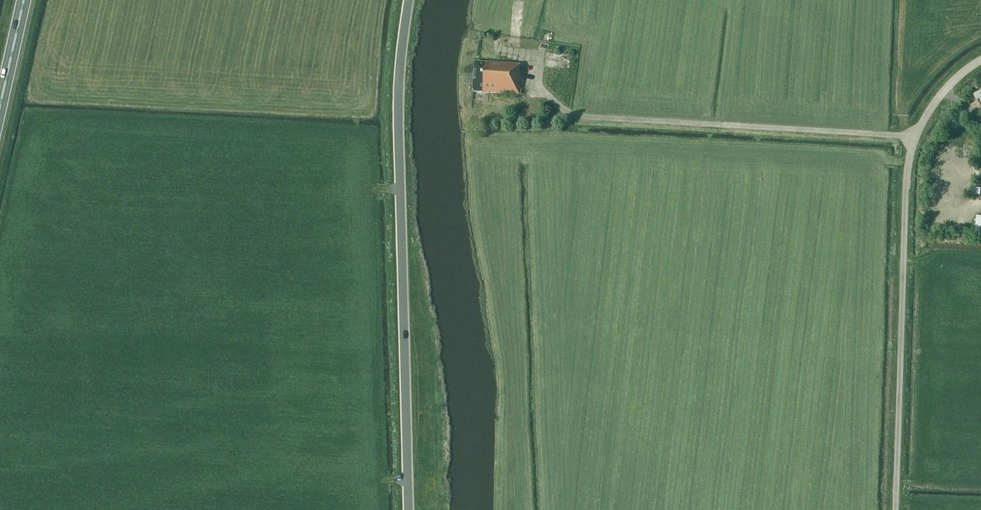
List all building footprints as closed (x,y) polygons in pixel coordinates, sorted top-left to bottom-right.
[(473,92),(519,95),(521,73),(519,73),(520,65),(488,62),(488,64),(475,63),(473,92)]
